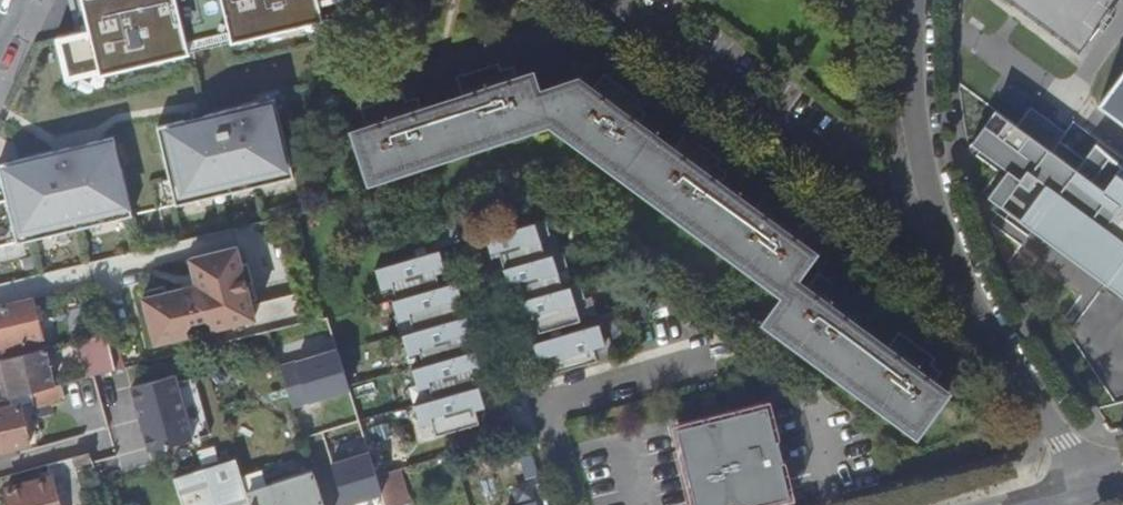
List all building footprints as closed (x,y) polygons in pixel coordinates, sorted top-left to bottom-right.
[(107,73),(194,51),(182,0),(89,0),(95,26),(106,68),(107,73)] [(194,51),(237,41),(227,0),(182,0),(194,51)] [(237,41),(328,19),(325,5),(323,0),(227,0),(237,41)] [(106,68),(95,26),(60,34),(70,77),(106,68)] [(1100,105),(1122,122),(1122,74),(1100,105)] [(611,101),(585,81),(544,94),(537,75),(509,84),(507,75),(478,84),(482,93),(414,115),(411,106),(383,115),(386,125),(358,134),(375,185),(422,169),(553,125),(586,149),(631,182),(738,261),(787,297),(768,324),(822,363),(921,435),(952,392),(929,376),(935,368),(910,350),(904,357),(848,315),(853,308),(829,290),(824,297),(800,280),(819,254),(796,236),(802,228),(777,210),(771,218),(715,177),(720,169),(697,152),(691,159),(634,117),(640,109),(617,93),(611,101)] [(161,126),(181,205),(299,176),(279,97),(161,126)] [(1111,161),(1098,146),(1087,162),(1062,144),(1067,134),(1032,110),(1027,117),(1018,128),(996,113),(970,146),(1009,176),(990,202),(1122,301),(1122,169),(1111,161)] [(22,242),(139,212),(120,139),(3,169),(22,242)] [(558,250),(545,252),(540,221),(489,229),(492,249),(504,247),(509,279),(562,271),(558,250)] [(211,334),(215,348),(270,335),(308,326),(307,323),(301,297),(256,308),(242,249),(194,261),(200,287),(146,301),(158,347),(192,339),(191,333),(195,326),(209,323),(215,326),(216,333),(211,334)] [(378,260),(383,291),(452,280),(447,249),(378,260)] [(532,293),(537,326),(582,318),(576,285),(532,293)] [(29,344),(45,340),(36,303),(0,312),(0,345),(1,351),(5,350),(29,344)] [(544,372),(612,356),(604,321),(536,337),(544,372)] [(88,364),(116,358),(110,337),(84,343),(88,364)] [(8,362),(32,356),(29,344),(5,350),(8,362)] [(474,349),(414,363),(422,399),(417,400),(426,436),(492,420),(474,349)] [(16,400),(19,399),(27,397),(56,389),(47,352),(32,356),(8,362),(0,364),(0,387),(5,386),(13,384),(16,400)] [(354,394),(341,352),(283,369),(296,412),(354,394)] [(120,373),(116,358),(88,364),(92,380),(120,373)] [(135,380),(148,448),(210,436),(197,368),(135,380)] [(10,401),(16,400),(13,384),(5,386),(10,401)] [(27,397),(30,410),(68,399),(65,387),(56,389),(27,397)] [(23,411),(30,410),(27,397),(19,399),(21,408),(23,408),(23,411)] [(23,411),(23,408),(21,408),(19,399),(16,400),(10,401),(0,404),(0,456),(32,448),(23,411)] [(677,433),(695,504),(771,504),(791,500),(769,411),(677,433)] [(57,467),(95,457),(90,440),(53,450),(57,467)] [(373,454),(335,467),(347,504),(354,504),(385,495),(381,481),(373,454)] [(95,457),(57,467),(51,468),(54,481),(10,493),(14,504),(89,504),(81,475),(99,470),(95,457)] [(184,504),(253,504),(250,496),(245,479),(239,462),(177,482),(184,504)] [(315,471),(276,484),(277,487),(270,489),(250,496),(253,504),(326,504),(315,471)] [(250,496),(270,489),(265,472),(245,479),(250,496)] [(388,504),(412,504),(402,475),(381,481),(385,495),(388,504)]
